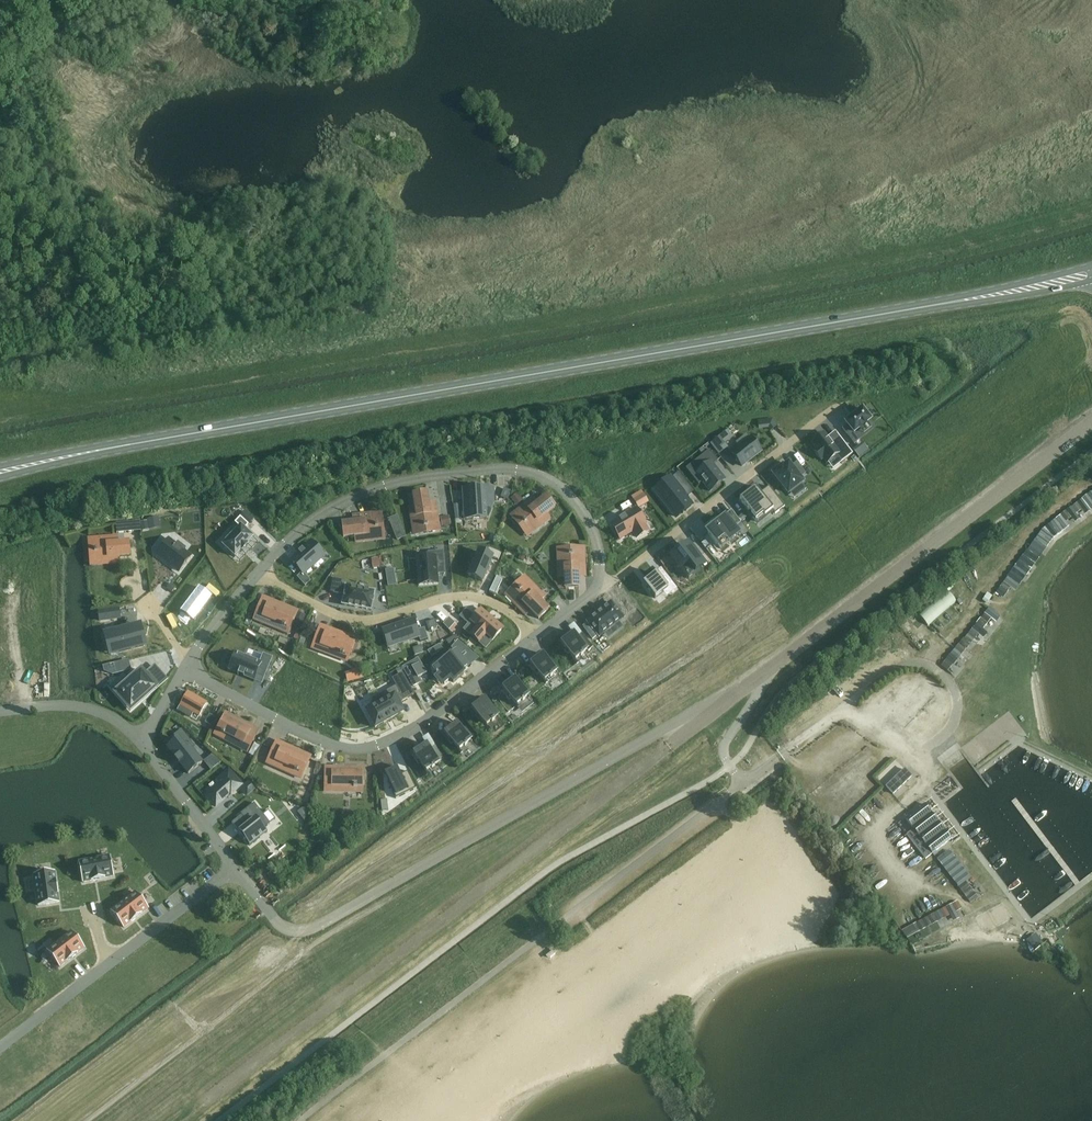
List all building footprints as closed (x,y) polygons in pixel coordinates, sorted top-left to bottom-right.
[(862,409),(845,422),(851,430),(846,434),(854,444),(860,440),(854,433),(871,420),(862,409)] [(824,433),(812,443),(817,449),(814,451),(821,460),(823,458),(827,463),(836,456),(841,462),(853,453),(837,433),(829,440),(824,433)] [(750,438),(732,453),(742,466),(761,451),(750,438)] [(709,449),(695,461),(701,469),(696,473),(702,481),(710,491),(725,479),(713,464),(718,460),(709,449)] [(782,467),(773,474),(788,493),(802,482),(799,478),(805,473),(797,462),(791,467),(788,464),(783,468),(782,467)] [(679,472),(673,477),(682,488),(688,484),(679,472)] [(673,483),(659,494),(677,517),(683,512),(684,513),(686,510),(691,506),(673,483)] [(492,487),(464,489),(466,520),(486,519),(485,502),(493,501),(492,487)] [(755,487),(740,499),(757,522),(772,510),(773,512),(781,506),(774,497),(767,502),(755,487)] [(438,518),(436,506),(429,507),(426,491),(413,494),(415,506),(412,506),(416,527),(424,526),(424,527),(427,527),(427,525),(431,524),(432,531),(440,530),(439,526),(438,518)] [(644,494),(634,500),(639,507),(648,502),(644,494)] [(511,515),(516,521),(521,517),(524,520),(522,521),(524,524),(526,523),(531,529),(547,516),(545,514),(555,506),(547,495),(535,505),(530,499),(511,515)] [(1086,504),(1091,500),(1087,495),(1082,499),(1086,504)] [(510,503),(516,510),(522,504),(516,498),(510,503)] [(1080,508),(1086,504),(1082,499),(1077,503),(1080,508)] [(1075,512),(1080,508),(1077,503),(1071,507),(1075,512)] [(1069,516),(1075,512),(1071,507),(1066,511),(1069,516)] [(636,509),(612,524),(620,538),(645,523),(636,509)] [(715,527),(707,532),(716,545),(719,543),(733,532),(734,531),(732,529),(741,522),(731,510),(715,522),(717,525),(715,527)] [(1064,520),(1069,516),(1066,511),(1060,515),(1064,520)] [(375,521),(382,520),(381,512),(356,515),(357,522),(342,524),(343,537),(356,536),(356,538),(377,536),(376,528),(377,528),(377,525),(375,525),(375,521)] [(1059,524),(1064,520),(1060,515),(1055,519),(1059,524)] [(438,518),(439,526),(450,525),(449,516),(438,518)] [(147,519),(149,527),(159,525),(158,517),(147,519)] [(235,523),(240,527),(223,546),(235,557),(241,550),(242,551),(248,545),(247,544),(253,538),(244,529),(248,525),(240,517),(235,523)] [(1054,528),(1059,524),(1055,519),(1050,523),(1054,528)] [(1048,532),(1054,528),(1050,523),(1045,527),(1048,532)] [(1044,538),(1048,533),(1043,529),(1039,534),(1044,538)] [(1040,543),(1044,538),(1039,534),(1035,539),(1040,543)] [(118,557),(131,556),(130,542),(114,543),(114,536),(89,538),(90,546),(96,545),(97,550),(94,550),(95,553),(97,553),(98,561),(118,559),(118,557)] [(177,542),(175,544),(169,539),(157,555),(176,569),(179,564),(182,566),(190,556),(184,551),(186,548),(177,542)] [(1036,549),(1040,543),(1035,539),(1031,545),(1036,549)] [(299,553),(291,560),(302,572),(297,577),(305,586),(311,580),(304,573),(316,562),(315,561),(321,555),(310,543),(303,549),(299,553)] [(1032,554),(1036,549),(1031,545),(1027,550),(1032,554)] [(683,546),(670,556),(688,579),(701,569),(694,560),(698,557),(694,552),(690,555),(683,546)] [(489,548),(486,555),(479,552),(468,576),(482,582),(492,558),(498,561),(501,553),(489,548)] [(564,576),(565,589),(579,588),(578,573),(585,572),(584,548),(576,548),(576,555),(572,555),(572,553),(569,554),(569,555),(561,556),(562,576),(564,576)] [(1028,559),(1032,554),(1027,550),(1023,555),(1028,559)] [(438,584),(437,575),(445,574),(443,551),(428,553),(428,557),(417,558),(419,586),(438,584)] [(1024,564),(1028,559),(1023,555),(1019,561),(1024,564)] [(1020,570),(1024,564),(1019,561),(1015,566),(1020,570)] [(1016,575),(1020,570),(1015,566),(1011,571),(1016,575)] [(1013,580),(1016,575),(1011,571),(1007,576),(1008,577),(1013,580)] [(650,592),(655,598),(668,588),(657,574),(644,584),(650,592)] [(1009,586),(1013,581),(1013,580),(1008,577),(1004,582),(1009,586)] [(334,579),(331,592),(340,593),(344,594),(342,605),(371,610),(375,592),(346,586),(346,587),(341,587),(342,580),(334,579)] [(1005,591),(1009,586),(1004,582),(1000,587),(1005,591)] [(518,590),(519,592),(516,595),(511,590),(505,595),(523,613),(528,608),(539,619),(549,609),(540,600),(542,599),(527,584),(522,589),(520,588),(518,590)] [(1001,597),(1005,591),(1000,587),(996,593),(1001,597)] [(197,589),(182,610),(195,620),(211,599),(197,589)] [(920,615),(928,626),(958,601),(950,591),(920,615)] [(589,623),(583,627),(593,639),(598,635),(599,636),(623,618),(611,603),(587,621),(589,623)] [(283,610),(279,608),(279,609),(268,605),(266,608),(260,606),(255,619),(261,621),(262,618),(282,626),(281,628),(284,629),(285,627),(289,629),(296,612),(284,607),(283,610)] [(989,608),(984,614),(990,619),(994,613),(989,608)] [(120,618),(118,609),(99,612),(100,621),(120,618)] [(460,617),(469,624),(471,622),(480,630),(476,635),(481,640),(486,635),(492,640),(501,630),(479,611),(474,617),(466,610),(460,617)] [(984,614),(979,620),(985,625),(990,619),(984,614)] [(572,628),(580,623),(576,617),(569,622),(572,628)] [(413,620),(383,631),(387,643),(396,641),(397,644),(418,636),(420,641),(428,639),(424,628),(417,631),(413,620)] [(426,623),(428,629),(437,626),(435,620),(426,623)] [(979,620),(975,626),(981,630),(985,625),(979,620)] [(116,631),(107,634),(112,653),(121,651),(145,645),(140,625),(116,631)] [(975,626),(970,632),(976,636),(981,630),(975,626)] [(572,632),(560,641),(577,663),(588,654),(572,632)] [(970,632),(966,638),(972,642),(976,636),(970,632)] [(354,639),(342,635),(341,638),(337,636),(337,637),(325,633),(324,637),(318,635),(313,647),(319,650),(321,646),(340,653),(340,655),(343,656),(344,654),(348,656),(354,639)] [(583,633),(576,638),(587,651),(593,647),(583,633)] [(966,638),(961,644),(967,648),(972,642),(966,638)] [(464,675),(461,671),(467,666),(459,656),(467,650),(458,642),(452,648),(456,652),(433,669),(445,684),(451,679),(453,683),(464,675)] [(961,644),(957,649),(963,654),(967,648),(961,644)] [(957,649),(952,655),(958,660),(963,654),(957,649)] [(236,653),(230,670),(254,679),(256,675),(264,678),(272,657),(263,654),(259,663),(236,653)] [(546,684),(557,675),(541,653),(530,662),(546,684)] [(952,655),(948,661),(954,666),(958,660),(952,655)] [(418,658),(402,667),(413,686),(418,683),(415,679),(418,678),(426,673),(418,658)] [(128,661),(115,664),(117,673),(130,669),(128,661)] [(948,661),(943,667),(949,672),(954,666),(948,661)] [(127,704),(135,697),(138,701),(154,687),(138,670),(127,679),(130,682),(117,693),(127,704)] [(376,706),(366,711),(375,728),(386,722),(393,718),(404,712),(399,703),(414,694),(402,673),(392,679),(401,694),(395,697),(394,695),(384,701),(381,694),(372,699),(376,706)] [(501,686),(517,708),(529,699),(513,677),(501,686)] [(188,692),(181,705),(199,716),(206,703),(188,692)] [(515,709),(506,696),(500,700),(508,713),(515,709)] [(499,720),(483,698),(471,707),(487,729),(499,720)] [(243,743),(241,747),(247,750),(253,738),(248,735),(249,731),(239,726),(239,725),(236,723),(237,720),(226,714),(217,729),(221,732),(221,733),(224,735),(224,733),(243,743)] [(444,732),(460,753),(472,743),(455,722),(444,732)] [(178,739),(168,747),(176,758),(174,759),(178,764),(180,763),(188,774),(202,763),(191,749),(188,752),(178,739)] [(425,744),(413,752),(426,772),(438,764),(437,762),(444,758),(435,745),(429,749),(425,744)] [(274,750),(268,762),(274,765),(276,761),(295,770),(294,771),(297,773),(298,771),(302,773),(310,757),(298,752),(297,754),(293,753),(292,754),(281,749),(279,752),(274,750)] [(333,776),(326,777),(326,790),(333,790),(333,786),(354,786),(354,787),(358,787),(357,786),(362,786),(362,768),(349,768),(349,771),(345,771),(345,766),(345,764),(333,764),(333,766),(333,776)] [(397,768),(386,774),(389,780),(387,781),(396,799),(416,788),(408,771),(401,774),(397,768),(397,767),(396,767),(397,768)] [(219,782),(205,794),(215,806),(234,789),(235,789),(241,784),(228,769),(217,779),(219,782)] [(893,794),(911,776),(904,769),(886,786),(893,794)] [(242,815),(240,816),(240,817),(242,816),(249,824),(240,831),(245,837),(244,838),(245,839),(246,838),(250,844),(249,845),(250,845),(260,838),(257,834),(270,823),(254,803),(240,814),(242,815)] [(905,819),(913,829),(906,835),(925,859),(951,839),(924,804),(905,819)] [(908,847),(909,847),(905,843),(897,850),(905,859),(913,852),(908,847)] [(946,855),(939,861),(943,866),(950,860),(946,855)] [(109,856),(79,862),(83,882),(113,876),(109,856)] [(950,860),(943,866),(947,871),(954,866),(950,860)] [(954,866),(947,871),(951,876),(958,871),(954,866)] [(934,884),(947,877),(942,868),(929,874),(934,884)] [(958,871),(951,876),(955,881),(962,876),(958,871)] [(34,875),(38,905),(59,903),(55,872),(34,875)] [(263,873),(252,874),(254,885),(264,883),(263,873)] [(962,876),(955,881),(959,887),(966,881),(962,876)] [(966,881),(959,887),(963,892),(970,887),(966,881)] [(970,887),(963,892),(967,897),(974,892),(970,887)] [(148,909),(135,892),(111,911),(124,927),(148,909)] [(974,892),(967,897),(971,902),(978,897),(974,892)] [(961,909),(957,901),(951,904),(955,912),(961,909)] [(955,912),(951,904),(945,907),(949,915),(955,912)] [(949,915),(945,907),(940,910),(944,918),(949,915)] [(944,918),(940,910),(934,914),(938,921),(944,918)] [(938,921),(934,914),(928,917),(932,924),(938,921)] [(932,924),(928,917),(922,920),(926,927),(932,924)] [(926,927),(922,920),(916,923),(920,931),(926,927)] [(920,931),(916,923),(910,926),(915,934),(920,931)] [(47,950),(60,967),(84,948),(71,932),(47,950)] [(1037,932),(1029,938),(1034,945),(1042,939),(1037,932)] [(552,967),(561,959),(558,955),(549,963),(552,967)]
